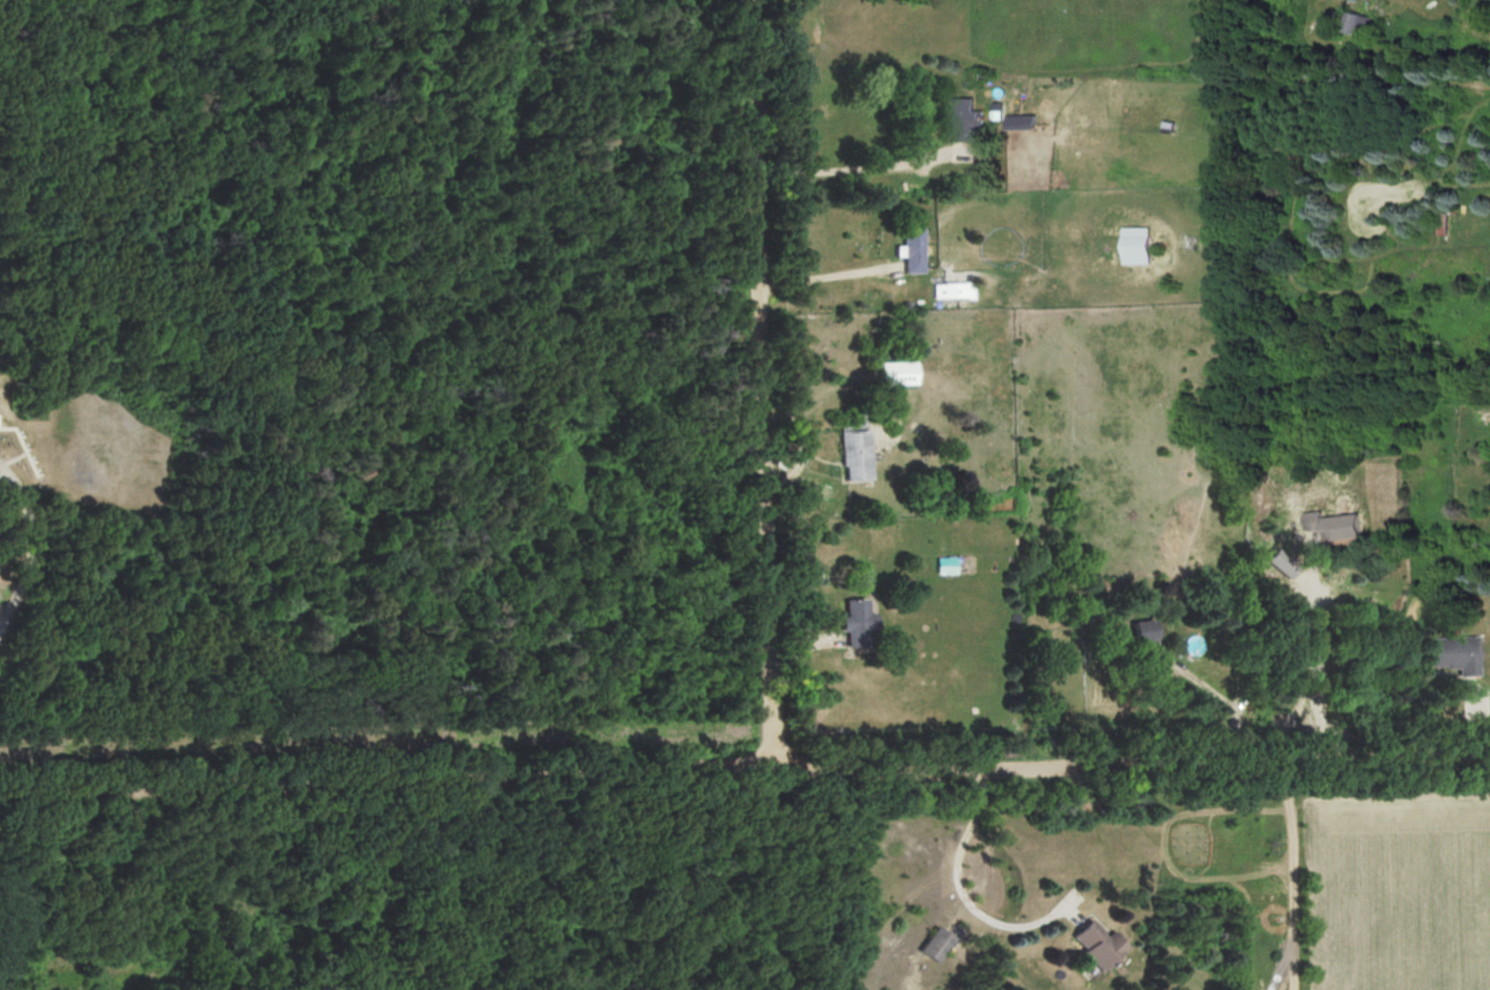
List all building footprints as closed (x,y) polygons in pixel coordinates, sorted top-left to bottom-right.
[(1340,29),(1356,34),(1361,14),(1345,10),(1340,29)] [(980,109),(971,109),(971,98),(950,97),(949,138),(979,139),(980,109)] [(1436,234),(1446,234),(1446,213),(1436,213),(1436,234)] [(923,271),(923,227),(903,227),(903,271),(923,271)] [(1147,238),(1121,238),(1121,254),(1147,254),(1147,238)] [(840,419),(842,481),(868,480),(866,418),(840,419)] [(959,557),(939,557),(939,575),(959,575),(959,557)] [(872,613),(864,613),(864,600),(844,600),(843,617),(838,617),(838,630),(844,630),(844,646),(864,646),(864,630),(871,630),(872,613)] [(1159,674),(1155,619),(1133,621),(1136,675),(1159,674)] [(1425,637),(1426,668),(1459,667),(1459,676),(1479,675),(1479,636),(1425,637)] [(1099,972),(1125,947),(1110,931),(1106,935),(1089,918),(1067,938),(1099,972)] [(956,939),(936,927),(921,951),(940,964),(956,939)]
